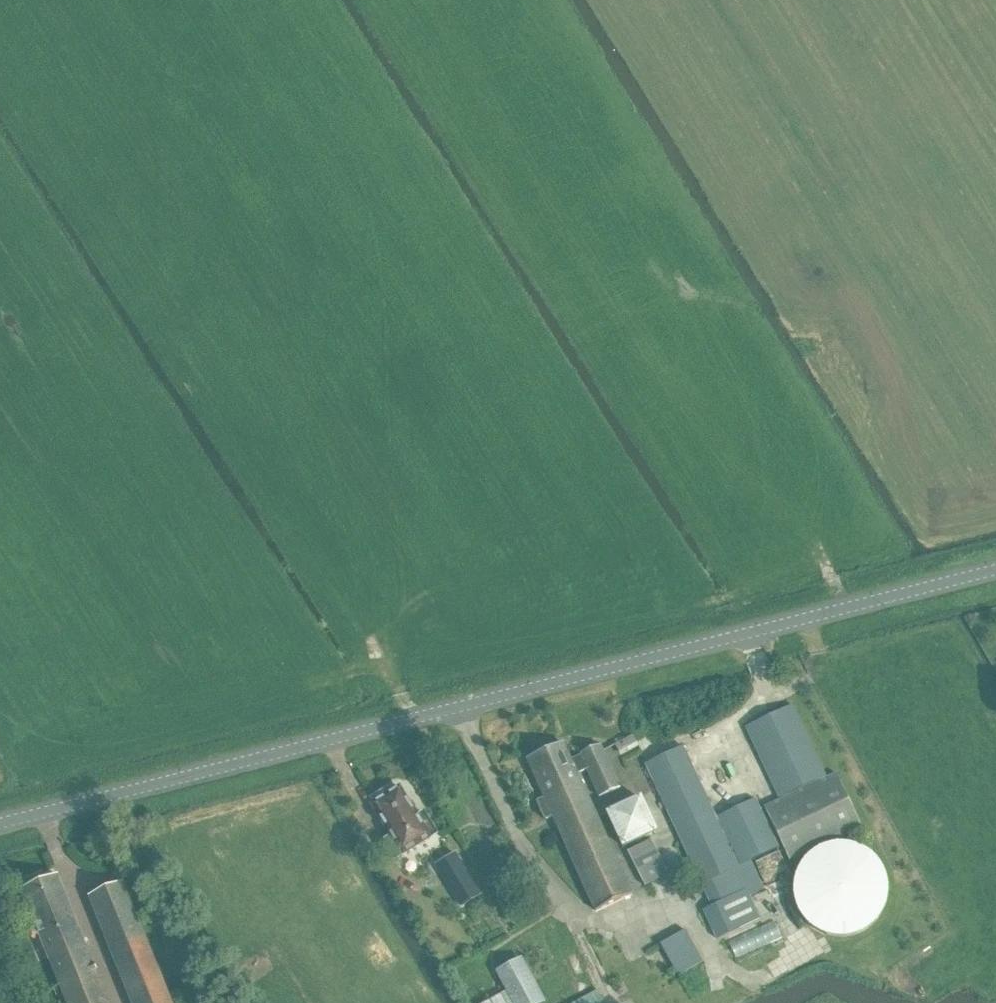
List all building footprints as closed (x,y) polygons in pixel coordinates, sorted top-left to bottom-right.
[(793,706),(747,727),(781,800),(826,779),(793,706)] [(564,742),(527,760),(545,799),(537,802),(545,820),(553,816),(572,856),(596,910),(632,892),(579,774),(588,769),(599,797),(621,788),(610,765),(601,746),(572,760),(564,742)] [(685,746),(647,763),(703,885),(707,883),(716,904),(705,910),(718,938),(761,919),(749,894),(765,888),(752,861),(780,848),(757,800),(718,817),(685,746)] [(833,777),(765,808),(790,861),(834,841),(862,829),(837,775),(833,777)] [(384,792),(372,798),(375,803),(372,805),(392,836),(382,842),(393,860),(437,834),(425,812),(418,816),(401,787),(386,795),(384,792)] [(642,798),(607,813),(623,848),(626,846),(651,836),(658,833),(642,798)] [(652,839),(628,850),(645,887),(669,875),(652,839)] [(794,884),(794,890),(794,897),(796,903),(798,910),(801,915),(805,921),(809,925),(814,929),(819,932),(824,935),(829,936),(834,937),(840,938),(845,938),(851,937),(857,935),(863,933),(869,929),(874,925),(878,920),(882,915),(885,909),(887,903),(889,897),(889,891),(889,885),(888,880),(886,875),(884,870),(882,865),(878,860),(874,856),(869,852),(864,848),(857,846),(851,844),(844,843),(838,843),(831,844),(825,846),(820,848),(815,851),(810,854),(807,858),(803,862),(800,867),(798,872),(796,877),(794,884)] [(458,853),(437,865),(463,908),(483,896),(458,853)] [(21,892),(33,915),(28,920),(32,934),(40,937),(66,1002),(111,1002),(60,875),(57,876),(21,892)] [(89,898),(131,1002),(173,1002),(125,883),(89,898)] [(686,930),(662,944),(675,968),(679,975),(703,962),(686,930)] [(488,1002),(541,1002),(545,1001),(522,959),(498,972),(509,992),(504,995),(488,1002)] [(587,984),(577,984),(577,995),(587,995),(587,984)]
